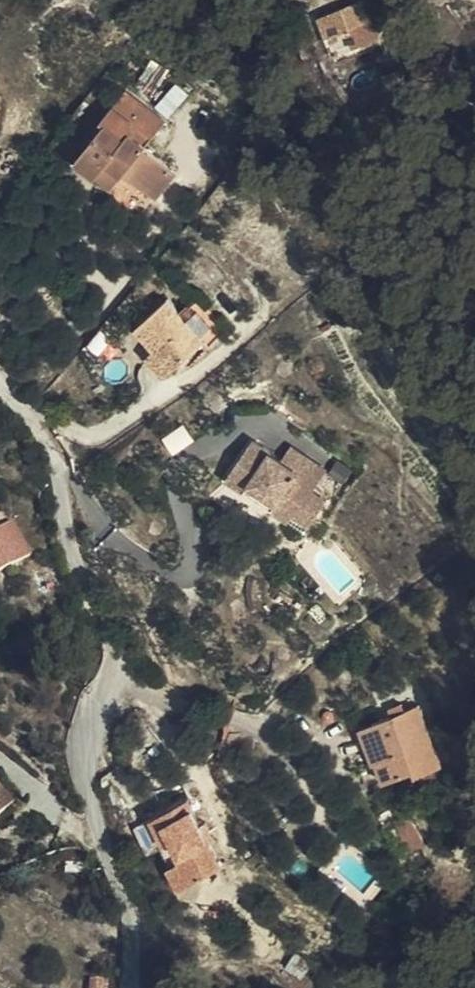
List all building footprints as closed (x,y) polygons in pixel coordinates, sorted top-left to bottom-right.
[(372,32),(331,37),(336,61),(367,58),(365,45),(373,44),(372,32)] [(147,129),(129,143),(135,152),(153,136),(147,129)] [(129,143),(89,173),(103,193),(114,182),(128,201),(132,198),(155,229),(191,201),(168,173),(170,171),(160,157),(165,153),(153,136),(135,152),(129,143)] [(114,182),(103,193),(116,210),(123,205),(128,201),(114,182)] [(123,383),(134,405),(171,385),(143,332),(105,352),(123,383)] [(243,441),(231,455),(255,476),(267,462),(243,441)] [(244,491),(230,508),(265,534),(277,517),(244,491)] [(19,593),(0,560),(0,603),(19,593)] [(390,731),(333,753),(344,786),(348,784),(357,805),(384,795),(386,801),(413,790),(390,731)] [(162,845),(181,884),(228,862),(195,792),(138,819),(153,850),(162,845)]
